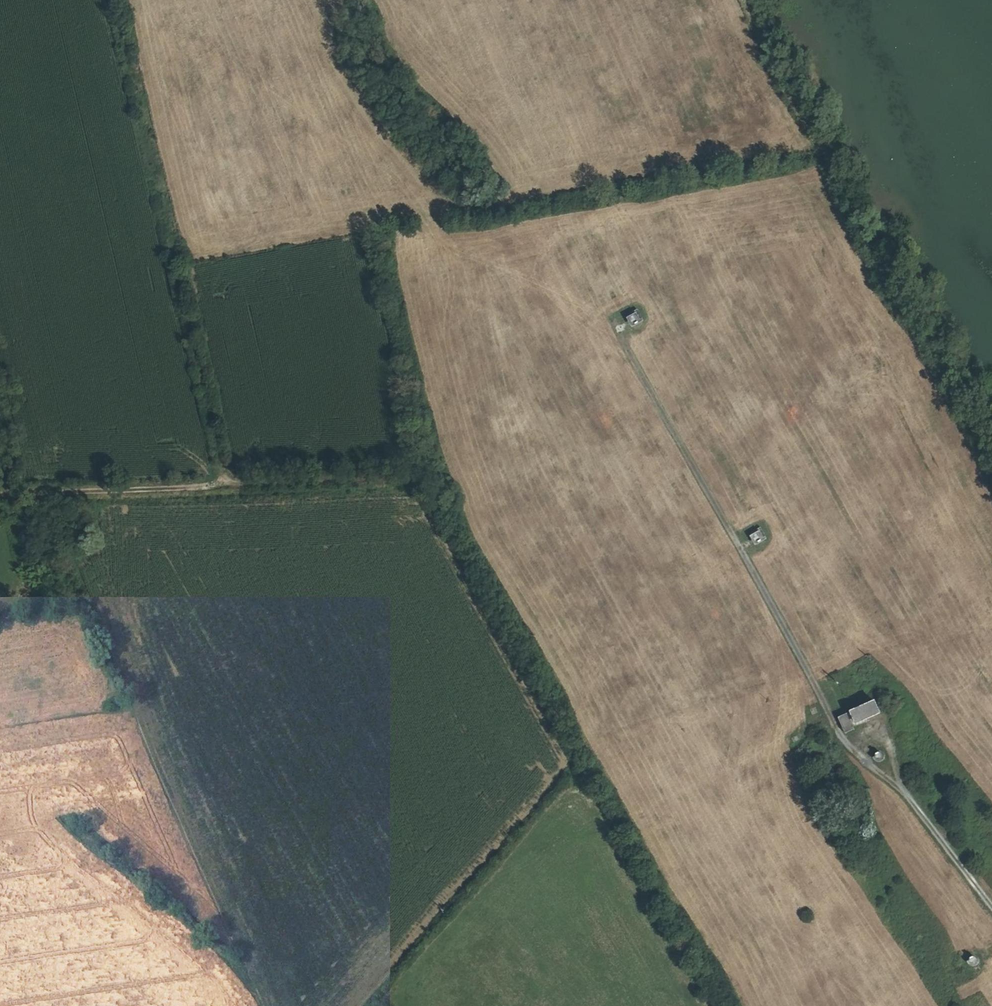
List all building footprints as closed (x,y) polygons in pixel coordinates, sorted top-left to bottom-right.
[(637,311),(626,313),(629,323),(639,321),(637,311)] [(749,533),(755,543),(764,537),(759,528),(749,533)] [(873,697),(835,713),(842,728),(879,712),(873,697)]
